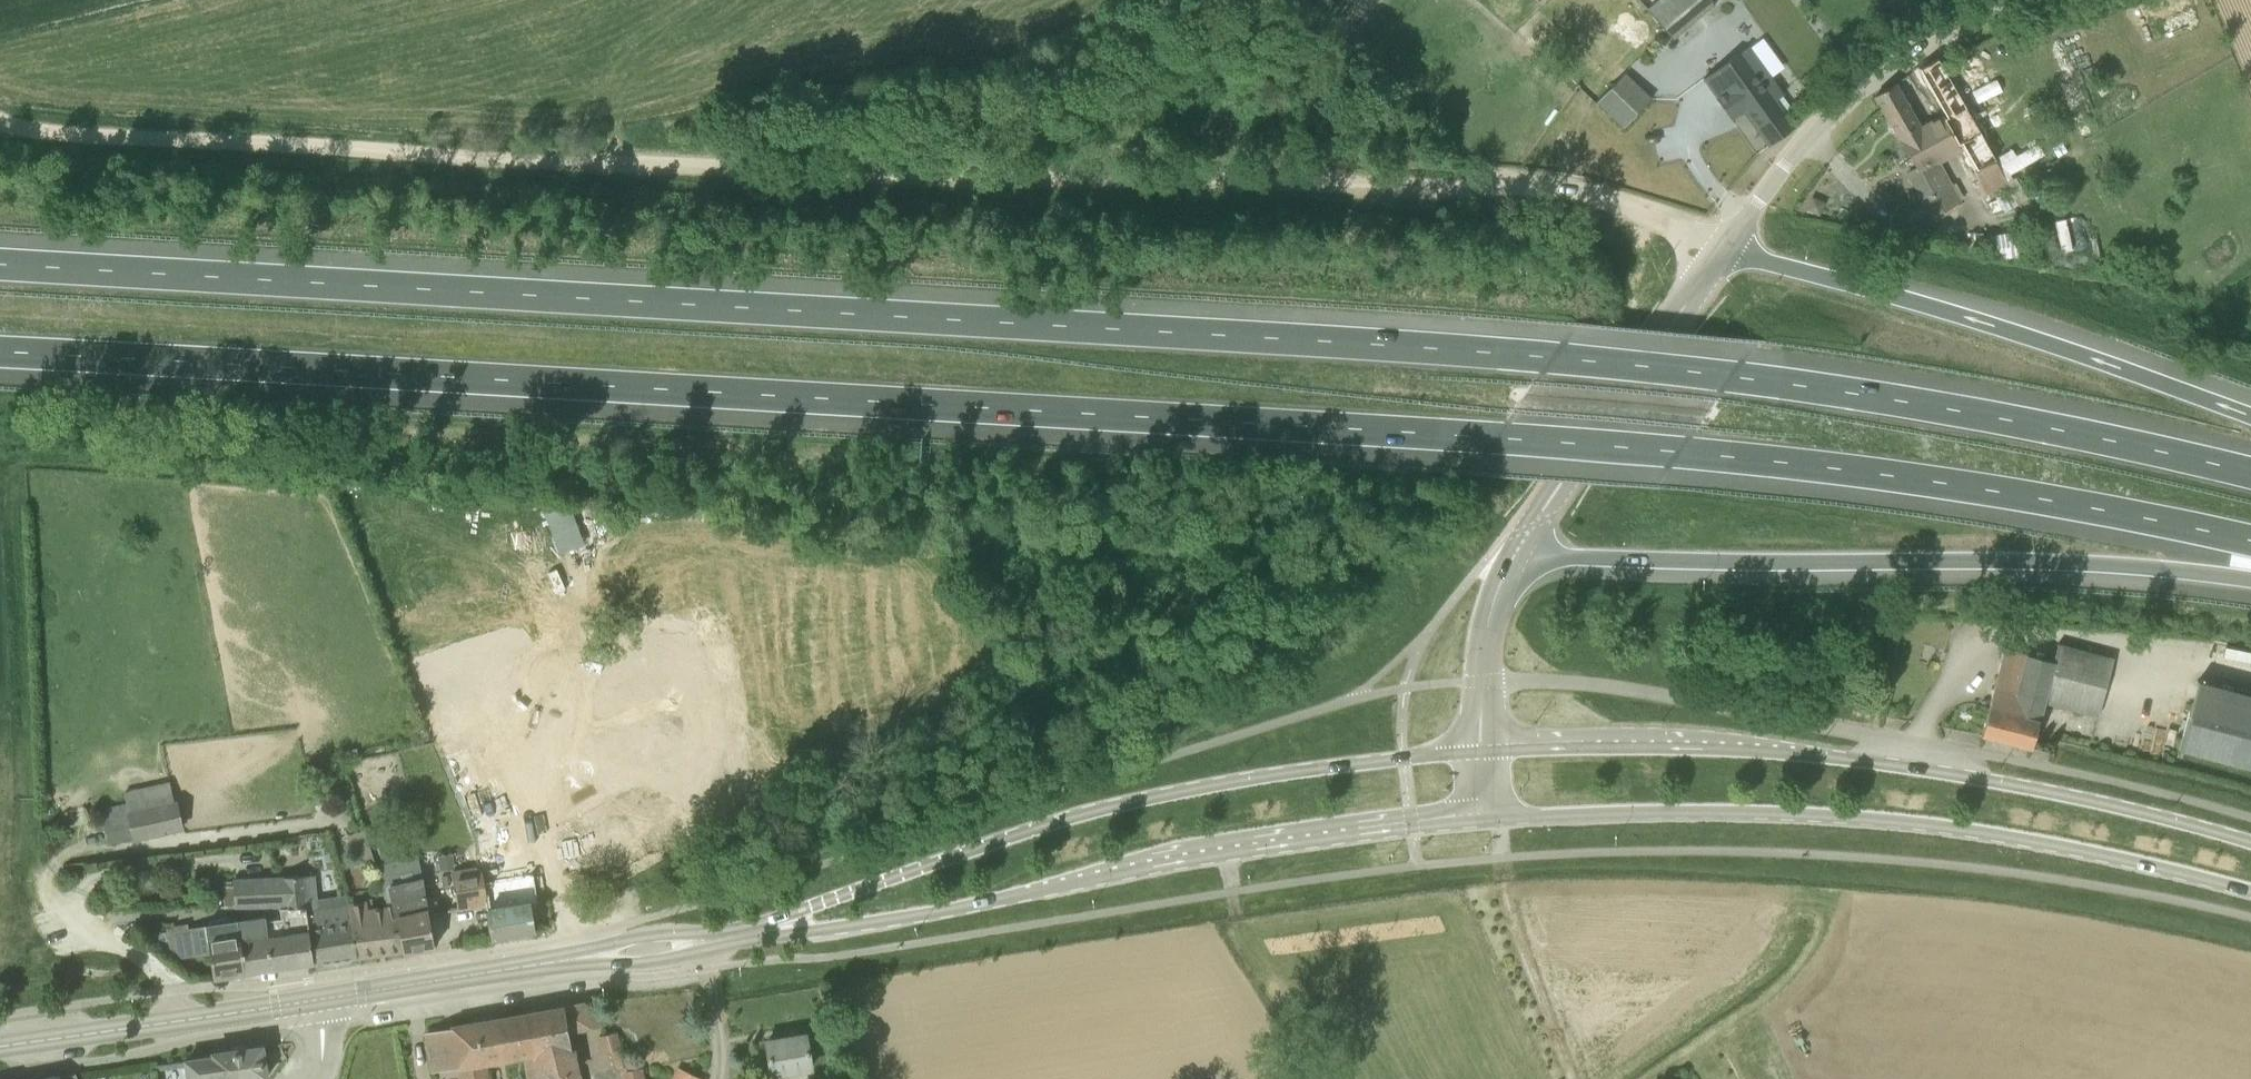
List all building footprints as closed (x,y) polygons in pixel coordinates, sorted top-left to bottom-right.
[(1714,4),(1711,0),(1657,0),(1646,9),(1673,40),(1714,4)] [(1782,96),(1746,48),(1704,81),(1719,99),(1717,100),(1732,119),(1747,109),(1773,144),(1794,128),(1773,101),(1782,96)] [(1894,83),(1875,95),(1917,170),(1909,174),(1932,215),(1958,200),(1936,160),(1962,146),(1980,178),(1975,181),(1983,195),(2006,182),(1937,57),(1918,69),(1945,115),(1920,129),(1894,83)] [(1597,103),(1622,127),(1650,98),(1625,74),(1597,103)] [(1825,201),(1812,196),(1804,209),(1819,216),(1825,201)] [(1994,232),(1996,256),(2022,254),(2020,230),(1994,232)] [(560,543),(617,530),(609,497),(552,509),(560,543)] [(2098,716),(2113,658),(2057,644),(2053,661),(2004,649),(1981,735),(2031,748),(2043,702),(2098,716)] [(2197,680),(2179,749),(2250,768),(2250,695),(2197,680)] [(52,802),(52,789),(43,789),(43,802),(52,802)] [(184,828),(178,800),(129,811),(135,839),(184,828)] [(359,859),(378,854),(372,827),(352,832),(359,859)] [(376,837),(382,863),(400,859),(394,833),(376,837)] [(477,866),(486,904),(491,937),(535,930),(529,891),(527,891),(526,883),(517,884),(515,869),(498,872),(495,852),(482,858),(477,846),(473,847),(477,866)] [(452,854),(440,856),(442,870),(454,868),(452,854)] [(418,855),(400,859),(382,863),(377,864),(387,902),(392,901),(397,920),(399,920),(404,950),(404,952),(435,947),(430,921),(418,855)] [(458,909),(486,904),(477,866),(452,870),(458,909)] [(349,907),(348,901),(309,909),(306,875),(234,877),(234,885),(223,885),(225,908),(280,907),(281,915),(306,912),(314,963),(357,956),(349,907)] [(392,901),(387,902),(373,904),(372,898),(348,901),(349,907),(357,956),(404,950),(399,920),(397,920),(392,901)] [(314,963),(306,912),(281,915),(262,919),(240,922),(248,973),(314,963)] [(248,973),(240,922),(207,928),(190,930),(189,925),(169,929),(177,960),(210,952),(214,978),(248,973)] [(568,1030),(564,1007),(523,1015),(528,1045),(540,1078),(583,1078),(576,1047),(571,1048),(568,1030)] [(496,1019),(477,1023),(484,1062),(502,1059),(525,1056),(529,1078),(540,1078),(528,1045),(523,1015),(496,1019)] [(477,1023),(453,1027),(453,1028),(426,1033),(433,1070),(459,1065),(462,1078),(488,1078),(484,1062),(477,1023)] [(606,1053),(614,1051),(621,1049),(617,1031),(601,1035),(606,1053)] [(771,1078),(811,1073),(806,1035),(765,1041),(771,1078)] [(263,1046),(230,1051),(233,1078),(256,1078),(267,1077),(263,1046)] [(230,1051),(213,1053),(214,1056),(185,1060),(188,1078),(233,1078),(230,1051)] [(642,1068),(630,1070),(629,1064),(621,1066),(622,1072),(620,1072),(621,1078),(645,1078),(642,1068)] [(680,1069),(675,1078),(700,1078),(680,1069)]
